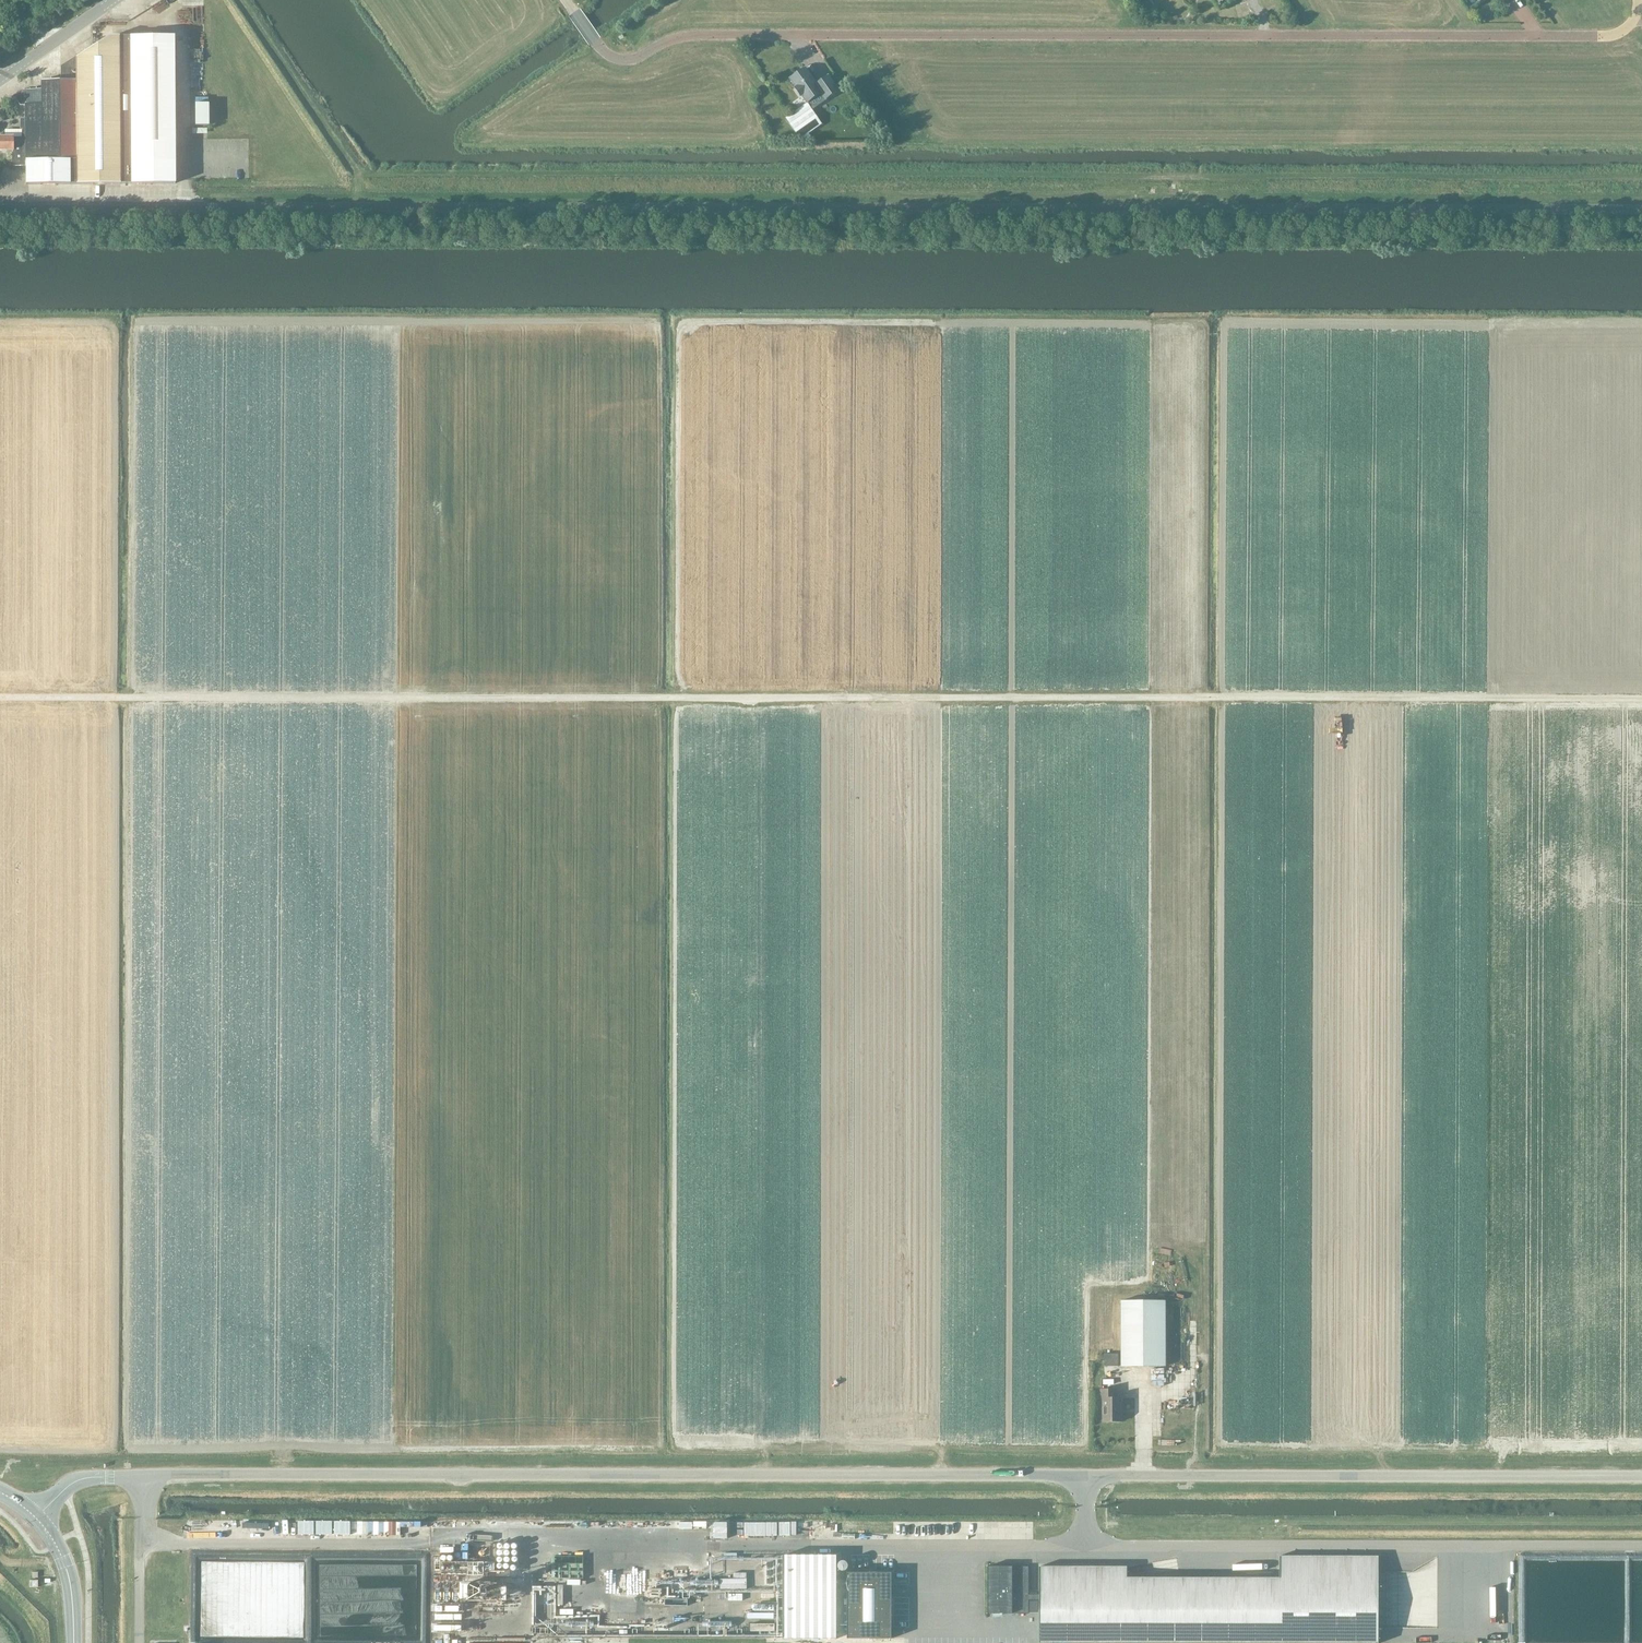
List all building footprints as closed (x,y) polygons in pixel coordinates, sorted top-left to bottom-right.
[(11,97),(13,101),(15,99),(20,105),(25,105),(25,121),(25,130),(21,130),(20,130),(5,130),(5,137),(0,137),(0,151),(13,150),(13,166),(25,166),(25,185),(175,184),(173,36),(109,37),(60,68),(60,81),(41,81),(41,90),(21,90),(11,97)] [(805,69),(791,79),(797,88),(795,89),(801,97),(802,95),(808,103),(821,93),(826,99),(838,91),(828,77),(821,81),(824,85),(819,88),(805,69)] [(186,101),(186,123),(200,123),(200,101),(186,101)] [(812,109),(808,103),(786,118),(800,139),(805,135),(814,129),(822,123),(816,115),(812,109)] [(800,139),(803,143),(815,143),(808,133),(805,135),(800,139)] [(1121,1301),(1122,1367),(1166,1367),(1165,1301),(1121,1301)] [(1103,1401),(1103,1421),(1122,1421),(1122,1398),(1114,1398),(1114,1389),(1101,1389),(1101,1401),(1103,1401)] [(988,1566),(988,1614),(1029,1614),(1029,1600),(1039,1600),(1039,1642),(1378,1642),(1378,1556),(1280,1556),(1279,1578),(1127,1577),(1127,1567),(1039,1567),(1039,1594),(1029,1594),(1029,1566),(1018,1566),(1011,1566),(988,1566)] [(784,1638),(835,1638),(836,1558),(786,1558),(784,1638)] [(892,1573),(848,1573),(848,1638),(892,1639),(892,1573)] [(673,1578),(649,1577),(649,1587),(665,1588),(665,1583),(672,1584),(673,1578)]
